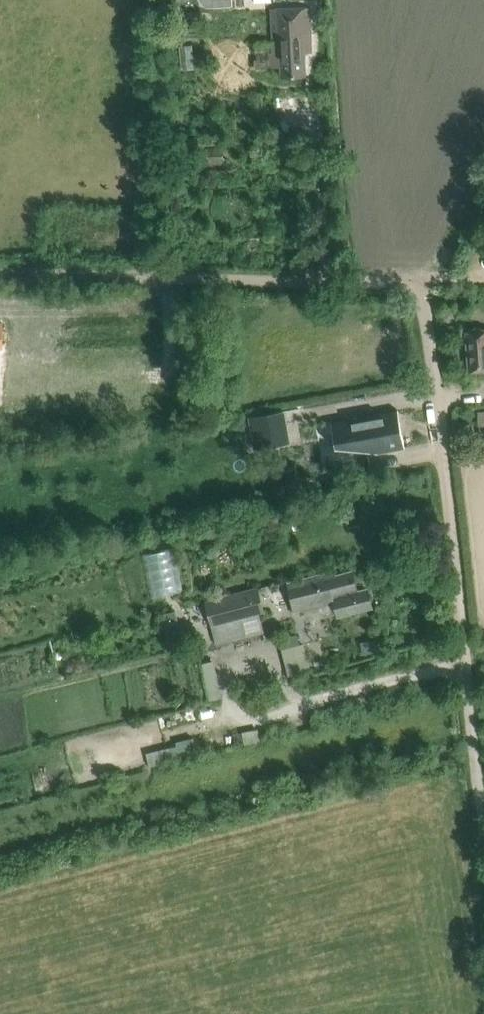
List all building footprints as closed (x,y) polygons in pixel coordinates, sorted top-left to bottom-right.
[(304,53),(311,53),(309,10),(271,11),(273,53),(269,54),(270,67),(281,66),(281,77),(303,76),(304,53)] [(464,332),(467,372),(483,371),(483,330),(464,332)] [(290,430),(311,428),(310,409),(288,411),(290,430)] [(400,410),(333,421),(337,444),(379,453),(407,448),(400,410)] [(285,412),(249,417),(253,448),(290,442),(285,412)] [(143,554),(153,597),(186,588),(176,546),(143,554)] [(337,616),(372,607),(367,590),(358,593),(352,572),(334,577),(333,572),(288,584),(295,612),(334,602),(337,616)] [(204,600),(210,626),(260,613),(254,588),(204,600)] [(178,629),(174,609),(159,613),(163,632),(178,629)] [(309,670),(302,644),(279,649),(286,676),(309,670)] [(220,658),(207,661),(215,698),(228,695),(220,658)] [(184,718),(144,728),(152,760),(192,750),(190,744),(203,741),(199,724),(186,728),(184,718)] [(215,734),(219,749),(241,743),(237,728),(215,734)]
